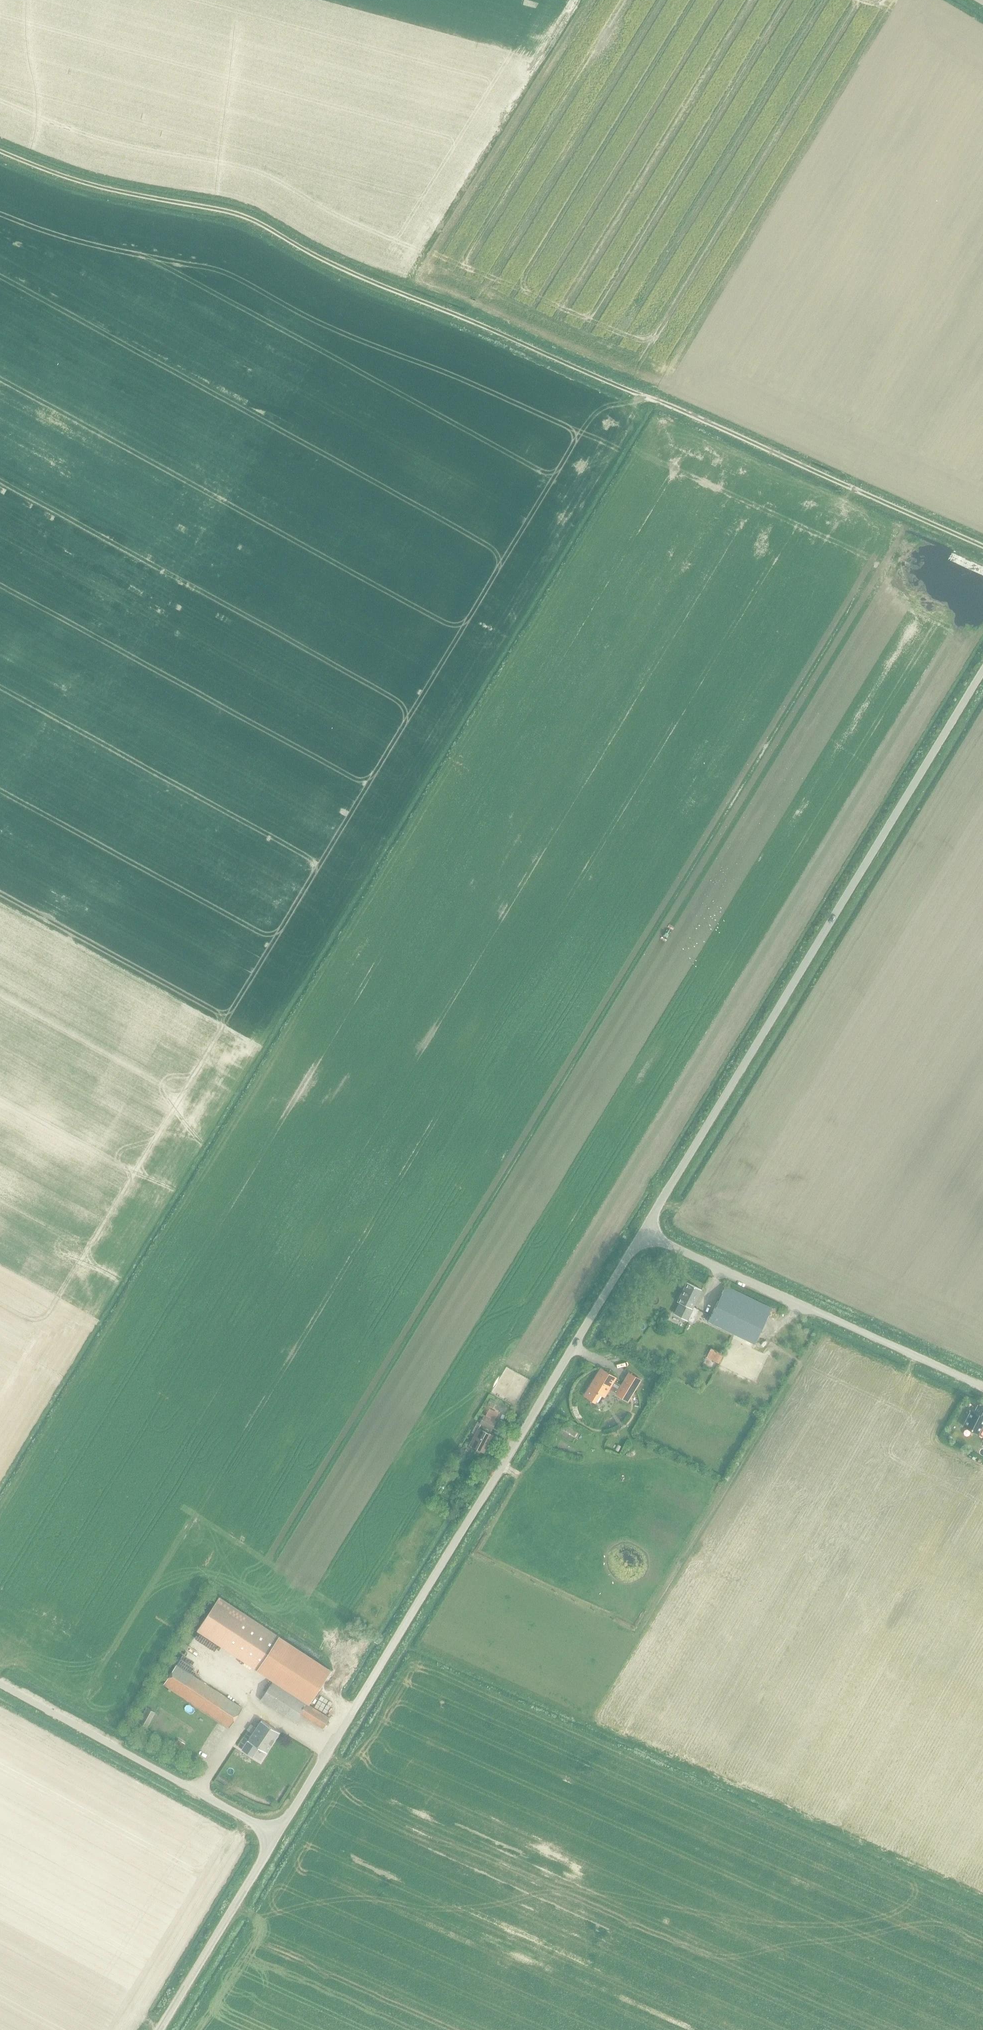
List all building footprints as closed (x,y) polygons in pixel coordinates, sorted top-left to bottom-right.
[(681,1301),(675,1313),(693,1322),(699,1309),(694,1307),(702,1290),(687,1282),(678,1299),(681,1301)] [(725,1286),(708,1322),(754,1344),(767,1317),(772,1308),(725,1286)] [(706,1356),(718,1363),(723,1354),(711,1347),(706,1356)] [(591,1385),(585,1394),(600,1403),(609,1388),(616,1393),(628,1401),(641,1380),(629,1373),(622,1385),(614,1380),(615,1378),(601,1369),(596,1376),(597,1377),(594,1381),(592,1383),(590,1385),(591,1385)] [(501,1414),(504,1407),(493,1403),(491,1410),(501,1414)] [(963,1426),(978,1433),(982,1424),(982,1408),(978,1405),(974,1412),(971,1410),(963,1426)] [(485,1426),(491,1429),(494,1420),(483,1415),(479,1423),(477,1422),(472,1433),(475,1434),(470,1445),(484,1452),(492,1434),(483,1430),(485,1426)] [(220,1597),(198,1631),(257,1670),(309,1704),(331,1670),(279,1636),(220,1597)] [(342,1629),(335,1630),(336,1634),(327,1635),(328,1643),(344,1640),(342,1629)] [(163,1684),(229,1727),(242,1707),(176,1664),(163,1684)] [(323,1728),(330,1718),(272,1681),(260,1700),(295,1721),(300,1713),(323,1728)] [(139,1721),(148,1726),(156,1712),(147,1707),(139,1721)] [(267,1752),(280,1732),(261,1720),(256,1727),(251,1724),(247,1730),(252,1733),(248,1740),(247,1740),(267,1753),(267,1752)]
